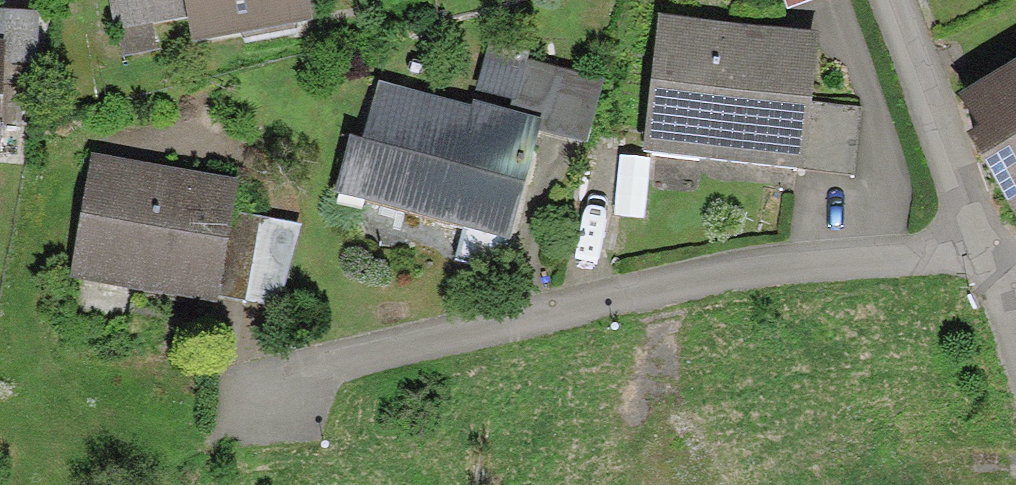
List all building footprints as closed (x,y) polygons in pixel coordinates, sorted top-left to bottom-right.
[(109,38),(191,20),(187,0),(101,0),(109,38)] [(314,28),(308,0),(187,0),(191,20),(194,50),(314,28)] [(779,15),(826,0),(774,0),(779,15)] [(0,19),(0,78),(30,79),(32,21),(0,19)] [(807,46),(648,27),(631,171),(790,190),(791,179),(800,105),(807,46)] [(528,143),(574,156),(593,91),(514,68),(517,58),(479,46),(460,112),(531,133),(528,143)] [(945,112),(967,148),(952,158),(1007,248),(1015,243),(1015,70),(945,112)] [(528,143),(531,133),(460,112),(458,117),(371,91),(352,155),(338,151),(322,206),(495,256),(528,143)] [(853,111),(800,105),(791,179),(844,185),(853,111)] [(231,189),(82,164),(61,288),(210,313),(210,307),(225,219),(231,189)] [(225,219),(210,307),(266,321),(288,236),(225,219)]
